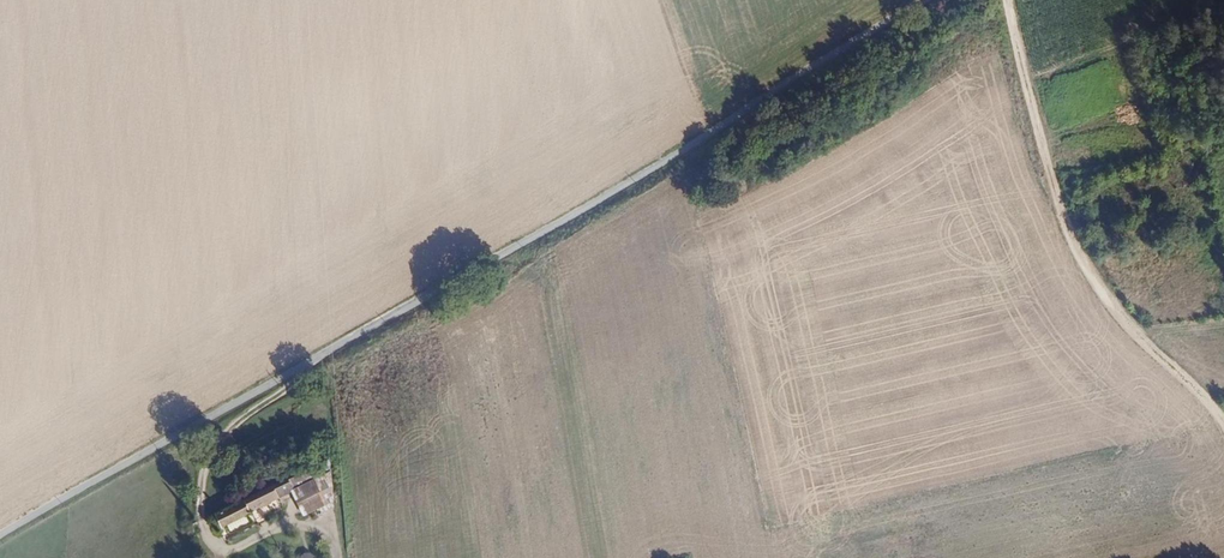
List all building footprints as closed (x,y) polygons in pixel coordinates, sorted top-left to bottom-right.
[(274,488),(279,499),(295,491),(332,473),(331,461),(274,488)] [(332,473),(295,491),(307,516),(334,501),(332,473)] [(216,515),(222,528),(252,514),(251,513),(279,499),(274,488),(273,487),(246,500),(245,500),(216,515)]
